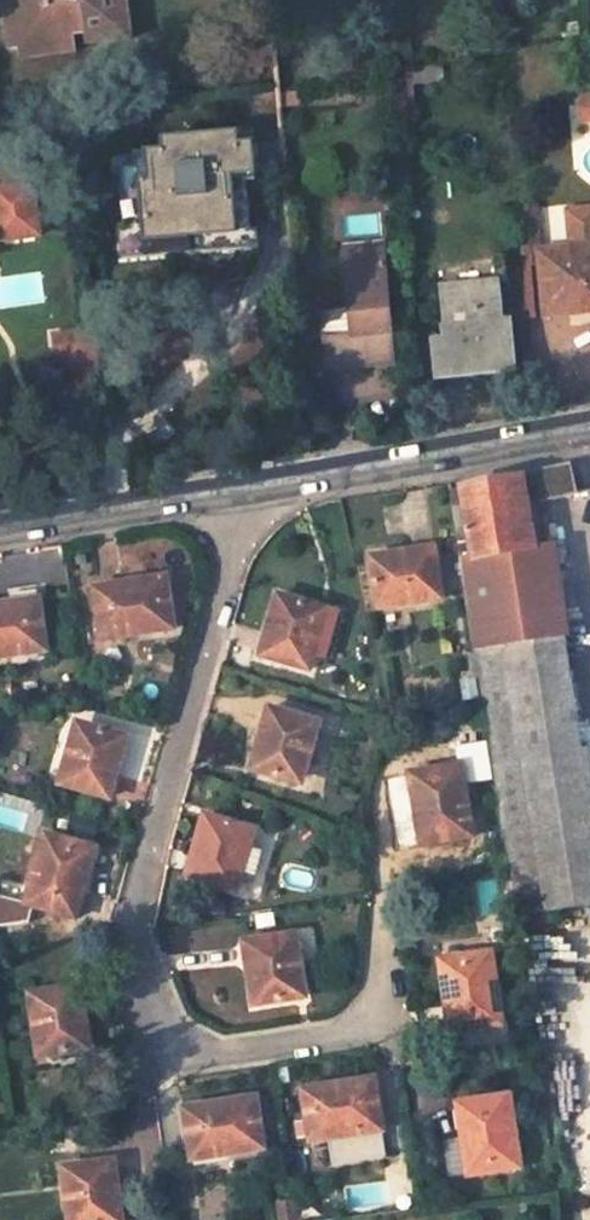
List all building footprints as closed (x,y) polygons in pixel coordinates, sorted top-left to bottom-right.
[(123,0),(0,0),(0,4),(3,22),(15,20),(21,56),(72,48),(71,42),(81,40),(84,51),(129,44),(123,0)] [(3,22),(8,58),(21,56),(15,20),(3,22)] [(21,56),(22,66),(74,58),(72,48),(21,56)] [(580,96),(581,121),(589,120),(589,96),(580,96)] [(234,129),(234,132),(235,145),(250,143),(249,128),(234,129)] [(234,132),(160,138),(160,150),(143,151),(143,153),(132,153),(133,167),(120,168),(124,227),(125,242),(144,240),(144,246),(173,244),(172,237),(206,234),(206,241),(236,238),(231,176),(253,174),(250,143),(235,145),(234,132)] [(0,171),(0,195),(31,191),(28,167),(0,171)] [(255,193),(253,174),(231,176),(236,238),(206,241),(206,234),(172,237),(173,244),(144,246),(144,240),(125,242),(124,227),(119,227),(121,257),(256,246),(255,230),(249,231),(246,194),(255,193)] [(37,240),(31,191),(0,195),(0,245),(37,240)] [(567,210),(569,248),(538,252),(545,316),(589,312),(589,208),(567,210)] [(392,366),(381,243),(343,248),(350,336),(324,338),(326,372),(392,366)] [(437,370),(513,364),(509,320),(503,321),(499,283),(439,288),(445,339),(434,340),(437,370)] [(94,328),(78,330),(81,351),(96,349),(94,328)] [(78,330),(50,334),(57,390),(100,385),(96,349),(81,351),(78,330)] [(565,637),(551,542),(548,543),(540,495),(574,488),(570,463),(515,474),(514,478),(449,488),(473,650),(565,637)] [(450,599),(441,550),(378,560),(386,611),(450,599)] [(174,629),(165,581),(97,591),(104,640),(174,629)] [(329,609),(280,596),(264,656),(314,669),(329,609)] [(39,602),(0,607),(0,657),(48,649),(39,602)] [(574,755),(556,640),(479,651),(480,654),(497,766),(574,755)] [(276,705),(260,767),(309,779),(325,719),(276,705)] [(127,733),(78,720),(61,778),(111,792),(127,733)] [(586,752),(574,755),(497,766),(521,914),(589,903),(589,777),(586,752)] [(473,833),(463,764),(413,771),(424,841),(473,833)] [(256,828),(210,816),(193,875),(239,887),(256,828)] [(96,848),(46,834),(27,902),(76,915),(96,848)] [(308,994),(298,926),(248,933),(258,1003),(308,994)] [(503,1021),(491,950),(442,957),(454,1028),(503,1021)] [(91,1046),(82,985),(33,992),(41,1052),(91,1046)] [(384,1128),(376,1078),(306,1088),(314,1139),(384,1128)] [(265,1145),(256,1095),(187,1105),(195,1157),(265,1145)] [(520,1165),(509,1095),(461,1102),(471,1172),(520,1165)] [(115,1162),(66,1168),(74,1219),(124,1219),(115,1162)]
